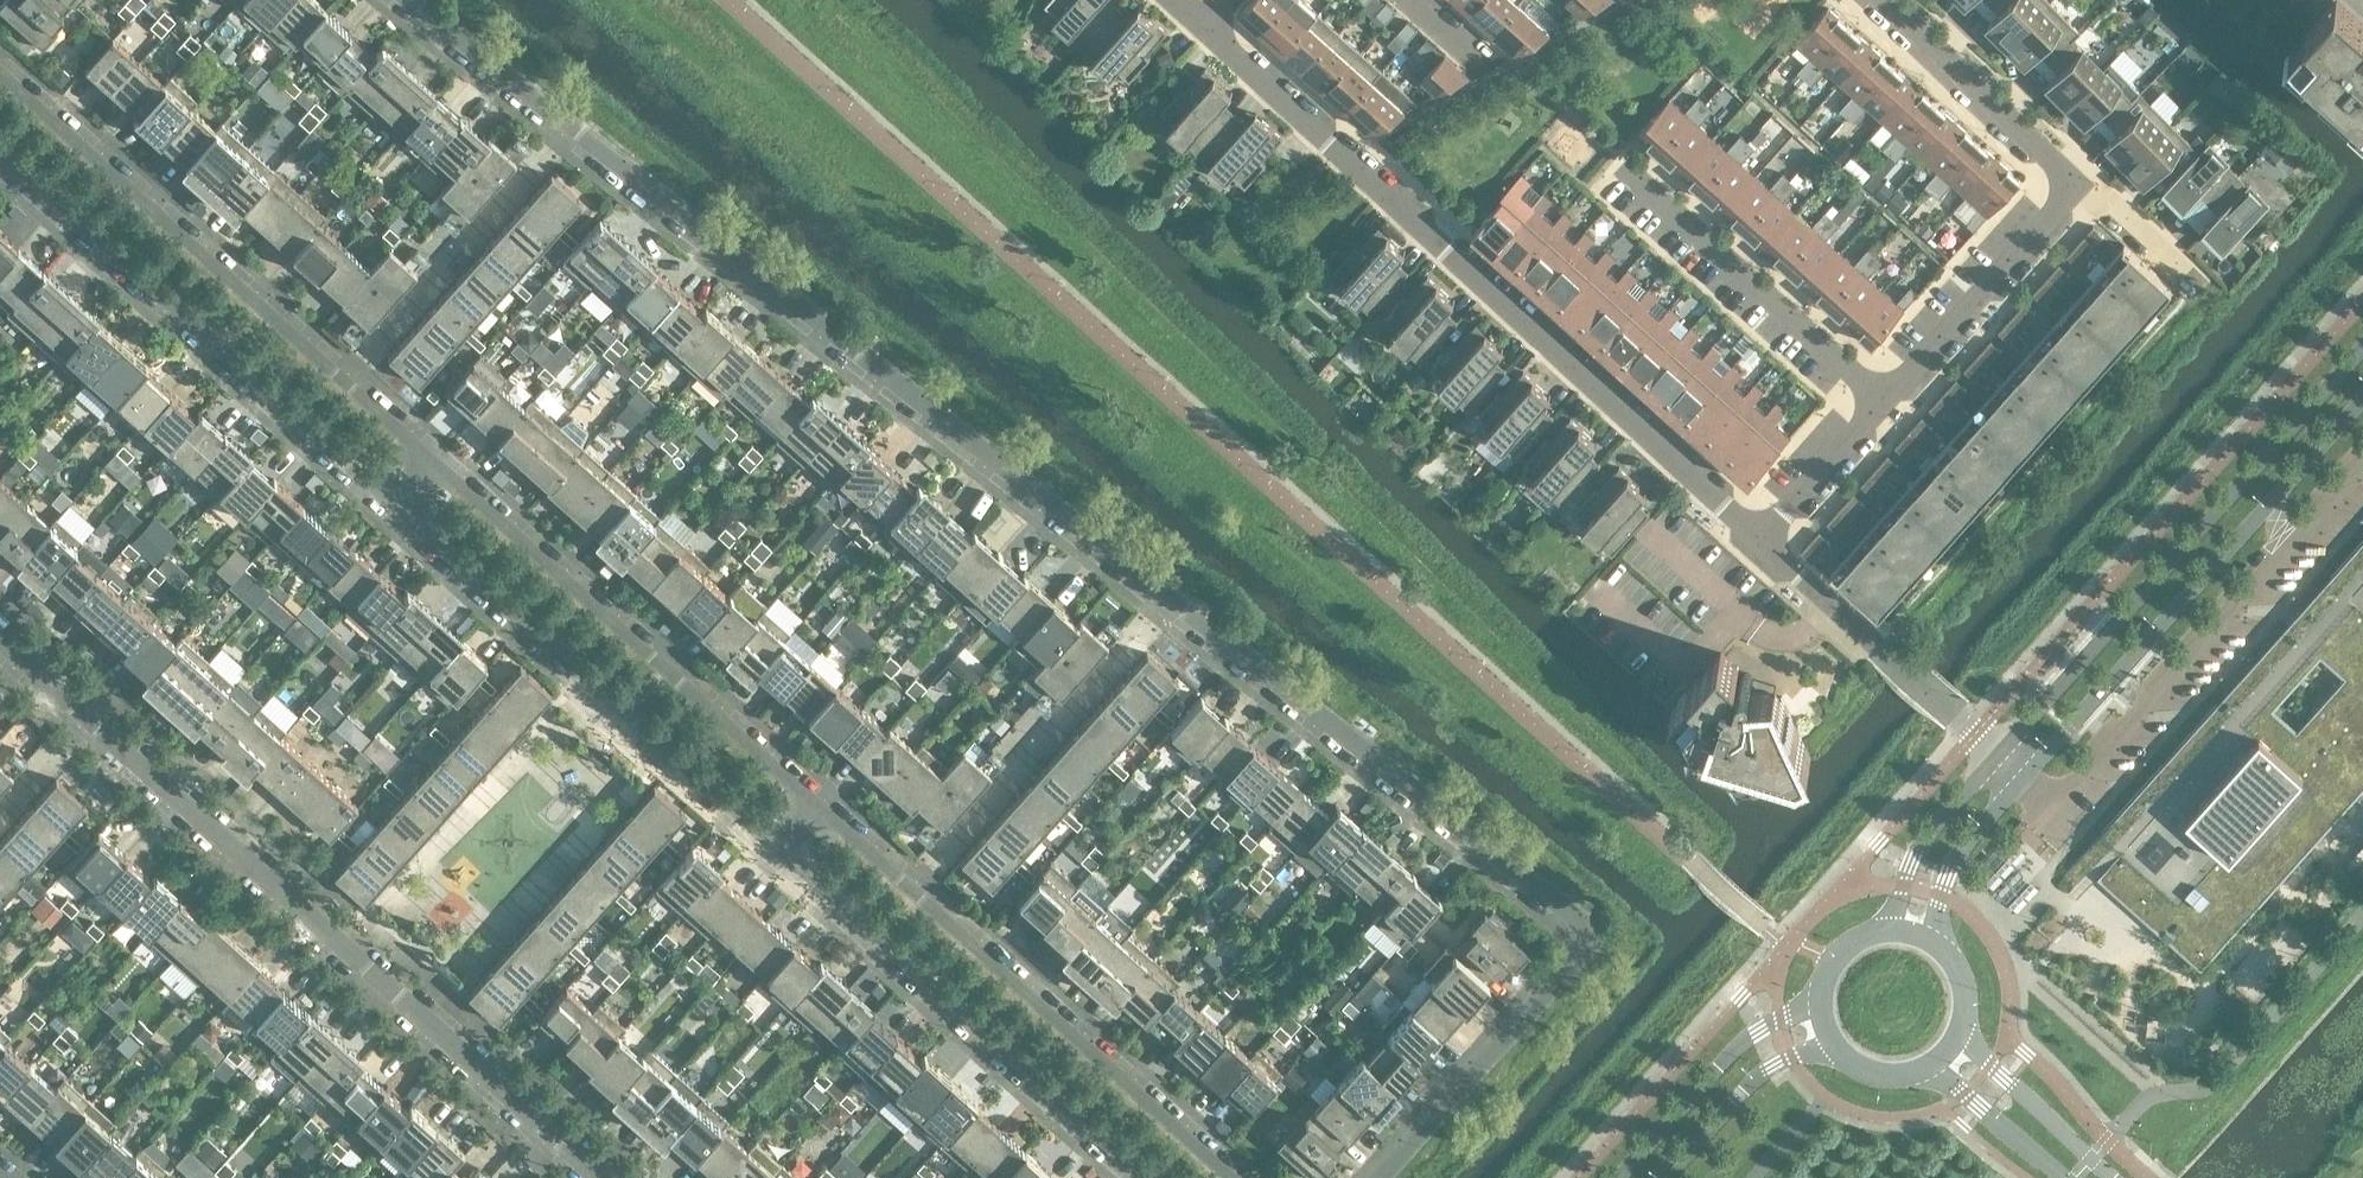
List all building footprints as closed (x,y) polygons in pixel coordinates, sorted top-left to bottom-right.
[(70,0),(14,0),(4,10),(23,27),(18,32),(34,47),(73,4),(76,7),(77,6),(70,0)] [(125,3),(136,13),(147,1),(145,0),(127,0),(125,3)] [(235,6),(236,7),(238,5),(262,27),(287,0),(240,0),(235,6)] [(262,27),(288,50),(325,9),(315,0),(287,0),(262,27)] [(1082,48),(1120,6),(1113,0),(1049,0),(1046,4),(1070,26),(1065,33),(1082,48)] [(1292,0),(1252,0),(1241,12),(1263,32),(1292,0)] [(1263,32),(1284,51),(1319,12),(1306,0),(1292,0),(1263,32)] [(1473,12),(1483,0),(1460,0),(1473,12)] [(1473,12),(1494,31),(1521,0),(1483,0),(1473,12)] [(1551,31),(1520,3),(1523,0),(1521,0),(1494,31),(1515,50),(1551,31)] [(1580,13),(1581,15),(1608,0),(1568,0),(1567,1),(1580,13)] [(2051,1),(2050,0),(1992,0),(1988,4),(1998,14),(1988,24),(2007,44),(2004,47),(2005,47),(2051,1)] [(2334,0),(2333,0),(2290,48),(2362,113),(2362,26),(2334,0)] [(1387,22),(1397,10),(1397,9),(1388,1),(1377,13),(1387,22)] [(2048,63),(2081,31),(2051,1),(2005,47),(2005,48),(2008,45),(2028,64),(2038,53),(2048,63)] [(129,20),(136,13),(125,3),(118,10),(129,20)] [(1138,22),(1120,6),(1082,48),(1100,64),(1105,58),(1130,80),(1151,57),(1147,54),(1168,31),(1147,12),(1138,22)] [(1805,78),(1851,27),(1829,7),(1797,43),(1812,56),(1798,71),(1805,78)] [(351,32),(325,9),(288,50),(289,51),(299,41),(323,62),(316,69),(317,70),(351,32)] [(165,10),(158,18),(169,28),(176,20),(165,10)] [(1319,12),(1284,51),(1305,70),(1340,31),(1319,12)] [(162,36),(169,28),(158,18),(151,26),(162,36)] [(1409,41),(1419,29),(1409,20),(1398,32),(1409,41)] [(1840,82),(1872,46),(1851,27),(1805,78),(1812,84),(1826,69),(1840,82)] [(1340,31),(1305,70),(1326,89),(1361,50),(1340,31)] [(2064,107),(2103,69),(2073,39),(2081,31),(2048,63),(2058,73),(2048,84),(2067,103),(2064,107)] [(376,54),(351,32),(317,70),(343,93),(383,48),(382,47),(376,54)] [(191,33),(184,41),(195,51),(202,43),(191,33)] [(85,68),(112,92),(139,61),(113,37),(85,68)] [(1423,50),(1438,60),(1445,49),(1430,39),(1423,50)] [(188,59),(195,51),(184,41),(176,49),(188,59)] [(1848,116),(1893,65),(1872,46),(1840,82),(1854,94),(1840,109),(1848,116)] [(409,71),(383,48),(343,93),(344,94),(347,90),(372,112),(409,71)] [(1361,50),(1326,89),(1347,108),(1383,69),(1361,50)] [(1422,80),(1435,92),(1437,93),(1470,75),(1446,54),(1422,80)] [(245,70),(259,81),(270,67),(256,56),(245,70)] [(2182,96),(2200,76),(2180,58),(2161,78),(2182,96)] [(139,61),(112,92),(137,114),(133,117),(135,118),(172,77),(171,76),(164,83),(139,61)] [(1882,119),(1914,84),(1893,65),(1848,116),(1855,122),(1868,107),(1882,119)] [(1181,139),(1198,154),(1236,113),(1218,96),(1227,86),(1206,68),(1185,90),(1182,87),(1161,110),(1186,133),(1181,139)] [(1371,129),(1406,110),(1420,102),(1383,69),(1347,108),(1371,129)] [(2108,123),(2132,98),(2103,69),(2064,107),(2065,108),(2068,104),(2087,123),(2098,113),(2108,123)] [(435,94),(409,71),(372,112),(398,136),(435,94)] [(172,77),(135,118),(161,142),(198,100),(172,77)] [(301,88),(290,78),(284,85),(295,95),(301,88)] [(1935,103),(1914,84),(1882,119),(1896,132),(1882,147),(1890,154),(1935,103)] [(2166,85),(2153,98),(2172,115),(2184,102),(2166,85)] [(2124,167),(2170,121),(2140,90),(2132,98),(2108,123),(2118,133),(2108,144),(2127,163),(2123,166),(2124,167)] [(423,159),(460,117),(435,94),(398,136),(423,159)] [(1661,154),(1706,103),(1699,97),(1685,112),(1670,98),(1638,134),(1661,154)] [(198,100),(161,142),(186,165),(223,124),(222,122),(216,129),(192,108),(198,101),(198,100)] [(316,101),(309,108),(320,119),(327,111),(316,101)] [(1682,173),(1714,137),(1700,125),(1713,110),(1706,103),(1661,154),(1682,173)] [(1956,122),(1935,103),(1890,154),(1897,160),(1911,145),(1924,157),(1956,122)] [(310,130),(320,119),(309,108),(299,120),(310,130)] [(1254,129),(1236,113),(1198,154),(1216,170),(1221,164),(1246,186),(1267,163),(1263,160),(1284,137),(1263,119),(1254,129)] [(486,140),(460,117),(423,159),(449,181),(441,190),(442,190),(489,137),(489,136),(486,140)] [(2167,183),(2209,143),(2208,143),(2200,151),(2170,121),(2124,167),(2127,164),(2147,184),(2157,173),(2167,183)] [(1977,141),(1956,122),(1924,157),(1938,170),(1925,185),(1932,191),(1977,141)] [(223,124),(186,165),(212,188),(249,147),(223,124)] [(2278,181),(2306,150),(2283,129),(2255,160),(2278,181)] [(1703,192),(1748,141),(1741,134),(1728,150),(1714,137),(1682,173),(1703,192)] [(489,137),(442,190),(456,203),(446,214),(459,226),(527,150),(514,139),(504,150),(489,137)] [(1724,211),(1756,175),(1742,163),(1756,147),(1748,141),(1703,192),(1724,211)] [(1999,160),(1977,141),(1932,191),(1939,198),(1953,183),(1967,195),(1999,160)] [(2238,174),(2209,143),(2167,183),(2165,185),(2185,206),(2198,193),(2208,203),(2238,174)] [(249,147),(212,188),(238,211),(275,169),(249,147)] [(324,167),(312,156),(305,164),(317,174),(324,167)] [(2021,180),(1999,160),(1967,195),(1981,208),(1968,223),(1975,230),(1988,215),(1989,215),(2021,180)] [(275,169),(238,211),(239,212),(242,208),(266,230),(300,192),(275,169)] [(1745,230),(1791,179),(1783,172),(1770,188),(1756,175),(1724,211),(1745,230)] [(552,174),(528,201),(558,228),(582,202),(552,174)] [(1533,204),(1543,193),(1533,204),(1521,194),(1531,182),(1522,174),(1511,186),(1514,188),(1476,230),(1498,249),(1536,207),(1533,204)] [(2269,204),(2238,174),(2208,203),(2218,214),(2205,226),(2225,247),(2269,204)] [(1766,249),(1798,213),(1784,201),(1798,185),(1791,179),(1745,230),(1766,249)] [(350,190),(338,180),(331,187),(343,198),(350,190)] [(300,192),(266,230),(292,253),(326,216),(300,192)] [(1554,223),(1564,212),(1554,223),(1542,213),(1552,201),(1543,193),(1533,204),(1536,207),(1498,249),(1519,268),(1557,226),(1554,223)] [(558,228),(528,201),(505,227),(535,254),(558,228)] [(1787,268),(1833,217),(1826,210),(1812,226),(1798,213),(1766,249),(1787,268)] [(1575,242),(1585,231),(1575,242),(1563,232),(1573,220),(1564,212),(1554,223),(1557,226),(1519,268),(1540,287),(1578,245),(1575,242)] [(326,216),(292,253),(318,277),(346,246),(321,224),(327,217),(326,216)] [(1809,287),(1841,251),(1827,239),(1840,223),(1833,217),(1787,268),(1809,287)] [(563,261),(589,285),(626,244),(600,220),(563,261)] [(2094,225),(2067,255),(2078,264),(2104,235),(2094,225)] [(401,236),(390,226),(383,234),(394,244),(401,236)] [(1400,245),(1379,226),(1358,249),(1355,246),(1334,269),(1359,291),(1354,297),(1372,314),(1409,272),(1391,255),(1400,245)] [(535,254),(505,227),(482,252),(512,280),(535,254)] [(571,234),(563,227),(557,233),(565,240),(571,234)] [(1596,261),(1607,250),(1606,250),(1596,261),(1584,251),(1595,239),(1585,231),(1575,242),(1578,245),(1540,287),(1561,306),(1599,264),(1596,261)] [(0,232),(0,270),(19,249),(0,232)] [(578,241),(571,234),(565,240),(573,247),(578,241)] [(652,267),(626,244),(589,285),(615,308),(652,267)] [(2108,263),(2107,264),(2154,306),(2172,286),(2126,245),(2109,264),(2108,263)] [(346,246),(318,277),(343,299),(341,301),(342,302),(390,248),(389,247),(371,268),(346,246)] [(390,248),(342,302),(357,314),(347,326),(359,337),(427,261),(414,250),(404,261),(390,248)] [(1830,306),(1875,255),(1868,248),(1854,263),(1841,251),(1809,287),(1830,306)] [(19,249),(0,270),(0,301),(10,309),(7,313),(8,314),(45,272),(19,249)] [(1618,280),(1628,269),(1617,280),(1605,270),(1616,258),(1607,250),(1596,261),(1599,264),(1561,306),(1583,325),(1621,283),(1618,280)] [(512,280),(482,252),(458,278),(489,306),(512,280)] [(1851,324),(1883,289),(1869,276),(1882,261),(1875,255),(1830,306),(1851,324)] [(2060,263),(2033,293),(2044,303),(2070,273),(2060,263)] [(2108,266),(2091,284),(2137,325),(2154,306),(2107,264),(2106,265),(2108,266)] [(678,290),(652,267),(615,308),(616,309),(619,306),(644,328),(678,290)] [(1639,299),(1649,288),(1638,299),(1627,289),(1637,277),(1628,269),(1618,280),(1621,283),(1583,325),(1604,344),(1642,302),(1639,299)] [(71,296),(45,272),(8,314),(34,337),(71,296)] [(1404,295),(1384,318),(1409,340),(1403,347),(1421,363),(1458,321),(1440,304),(1449,294),(1428,276),(1408,298),(1404,295)] [(489,306),(458,278),(435,304),(466,332),(489,306)] [(524,285),(517,278),(511,284),(519,291),(524,285)] [(2074,301),(2073,302),(2120,344),(2137,325),(2091,284),(2075,302),(2074,301)] [(532,292),(524,285),(519,291),(527,298),(532,292)] [(1873,344),(1905,309),(1905,308),(1918,293),(1911,287),(1897,302),(1883,289),(1851,324),(1873,344)] [(1660,318),(1670,307),(1659,318),(1648,308),(1658,296),(1649,288),(1639,299),(1642,302),(1604,344),(1625,363),(1663,321),(1660,318)] [(703,312),(678,290),(644,328),(670,351),(707,309),(706,309),(703,312)] [(96,319),(71,296),(34,337),(59,360),(96,319)] [(2025,301),(1999,331),(2009,341),(2036,311),(2025,301)] [(2073,304),(2057,322),(2103,363),(2120,344),(2073,302),(2072,303),(2073,304)] [(466,332),(435,304),(412,330),(443,357),(466,332)] [(1684,340),(1681,337),(1681,338),(1669,327),(1679,315),(1670,307),(1660,318),(1663,321),(1625,363),(1646,382),(1684,340)] [(733,332),(707,309),(670,351),(696,374),(733,332)] [(122,342),(96,319),(59,360),(85,383),(122,342)] [(2040,339),(2039,340),(2086,383),(2103,363),(2057,322),(2041,340),(2040,339)] [(1453,344),(1432,366),(1457,389),(1451,395),(1469,411),(1507,369),(1489,353),(1498,343),(1477,324),(1456,347),(1453,344)] [(1705,359),(1702,356),(1702,357),(1690,346),(1701,335),(1691,326),(1681,337),(1684,340),(1646,382),(1667,401),(1705,359)] [(443,357),(412,330),(388,356),(419,384),(443,357)] [(478,337),(470,330),(465,336),(473,343),(478,337)] [(758,356),(733,332),(696,374),(721,397),(758,356)] [(616,335),(609,343),(620,353),(628,345),(616,335)] [(486,344),(478,337),(473,343),(480,350),(486,344)] [(1991,340),(1964,369),(1975,379),(2002,349),(1991,340)] [(2039,342),(2023,360),(2069,402),(2086,383),(2039,340),(2038,341),(2039,342)] [(122,342),(85,383),(111,406),(148,365),(122,342)] [(530,352),(519,342),(512,350),(523,360),(530,352)] [(613,361),(620,353),(609,343),(602,351),(613,361)] [(1689,420),(1727,378),(1724,375),(1723,376),(1711,365),(1722,354),(1712,345),(1702,356),(1705,359),(1667,401),(1689,420)] [(446,391),(473,415),(507,378),(480,354),(446,391)] [(784,379),(758,356),(721,397),(723,398),(726,395),(751,417),(784,379)] [(642,358),(635,366),(646,376),(654,369),(642,358)] [(2069,402),(2023,360),(2006,378),(2005,377),(2004,378),(2052,421),(2069,402)] [(1745,394),(1755,383),(1744,394),(1733,384),(1743,372),(1734,364),(1724,375),(1727,378),(1689,420),(1710,439),(1748,397),(1745,394)] [(148,365),(111,406),(112,407),(118,400),(142,421),(135,428),(136,429),(170,391),(145,369),(149,366),(148,365)] [(556,375),(544,365),(537,373),(549,383),(556,375)] [(639,384),(646,376),(635,366),(628,374),(639,384)] [(1479,414),(1504,436),(1499,442),(1517,458),(1554,416),(1536,400),(1545,390),(1524,371),(1503,394),(1500,391),(1479,414)] [(507,378),(473,415),(499,439),(533,401),(532,400),(525,407),(501,385),(508,378),(507,378)] [(1956,378),(1930,408),(1940,418),(1967,388),(1956,378)] [(2034,440),(2052,421),(2004,378),(2004,379),(2005,380),(1988,399),(2034,440)] [(809,401),(784,379),(751,417),(752,418),(758,411),(782,432),(776,439),(776,440),(813,398),(812,398),(809,401)] [(1766,413),(1776,402),(1765,413),(1754,403),(1764,391),(1755,383),(1745,394),(1748,397),(1710,439),(1731,458),(1769,416),(1766,413)] [(632,425),(654,398),(638,385),(617,413),(632,425)] [(442,397),(432,388),(427,394),(436,403),(442,397)] [(170,391),(136,429),(162,452),(199,411),(198,410),(195,414),(170,391)] [(838,421),(813,398),(776,440),(801,462),(838,421)] [(1970,416),(1970,417),(2017,459),(2034,440),(1988,399),(1972,417),(1970,416)] [(533,401),(499,439),(524,462),(558,424),(533,401)] [(1791,436),(1790,436),(1775,422),(1785,411),(1776,402),(1766,413),(1769,416),(1731,458),(1753,478),(1791,436)] [(225,434),(199,411),(162,452),(163,453),(169,446),(193,468),(187,475),(188,475),(225,434)] [(1922,416),(1896,446),(1906,456),(1933,426),(1922,416)] [(1970,419),(1954,437),(2000,479),(2017,459),(1970,417),(1969,418),(1970,419)] [(1526,461),(1551,483),(1546,489),(1564,505),(1602,463),(1583,447),(1592,437),(1571,418),(1550,441),(1547,438),(1526,461)] [(865,445),(838,421),(801,462),(828,486),(865,445)] [(737,431),(727,422),(720,430),(730,439),(737,431)] [(558,424),(524,462),(549,484),(546,487),(547,488),(584,447),(558,424)] [(0,426),(0,440),(4,443),(11,435),(0,426)] [(225,434),(188,475),(214,498),(251,457),(225,434)] [(678,445),(667,434),(660,442),(671,452),(678,445)] [(1936,454),(1935,455),(1983,498),(2000,479),(1954,437),(1937,455),(1936,454)] [(135,454),(124,444),(117,452),(128,462),(135,454)] [(752,444),(745,452),(756,462),(763,454),(752,444)] [(891,468),(865,445),(828,486),(829,487),(838,476),(862,498),(856,505),(857,506),(891,468)] [(573,511),(610,470),(584,447),(547,488),(573,511)] [(37,459),(26,449),(18,456),(30,466),(37,459)] [(749,470),(756,462),(745,452),(737,460),(749,470)] [(1899,464),(1888,455),(1861,484),(1872,494),(1899,464)] [(1936,457),(1920,475),(1966,517),(1983,498),(1935,455),(1935,456),(1936,457)] [(252,458),(251,457),(214,498),(215,499),(223,491),(246,512),(238,521),(240,523),(244,519),(278,482),(276,480),(274,481),(250,460),(252,458)] [(1575,509),(1600,532),(1595,538),(1613,554),(1650,512),(1632,495),(1641,486),(1620,467),(1599,489),(1596,486),(1575,509)] [(916,490),(891,468),(857,506),(883,529),(920,488),(919,487),(916,490)] [(610,470),(573,511),(598,534),(635,493),(610,470)] [(1902,493),(1901,493),(1949,536),(1966,517),(1920,475),(1903,493),(1902,493)] [(25,502),(0,479),(0,530),(25,502)] [(278,482),(244,519),(268,541),(302,503),(278,482)] [(920,488),(883,529),(908,552),(945,511),(920,488)] [(624,558),(658,520),(661,516),(635,493),(598,534),(624,558)] [(1854,493),(1827,522),(1838,532),(1865,502),(1854,493)] [(1902,495),(1885,513),(1931,555),(1949,536),(1901,493),(1901,494),(1902,495)] [(127,532),(143,515),(126,499),(109,516),(127,532)] [(59,514),(83,536),(96,522),(72,500),(59,514)] [(0,530),(0,541),(20,558),(57,517),(56,517),(50,524),(25,502),(0,530)] [(329,528),(302,503),(268,541),(269,542),(276,535),(302,559),(329,528)] [(846,517),(835,507),(828,515),(839,525),(846,517)] [(945,511),(908,552),(909,553),(916,546),(940,568),(970,533),(945,511)] [(1914,574),(1931,555),(1885,513),(1869,532),(1868,530),(1867,531),(1914,574)] [(737,536),(746,525),(735,515),(725,526),(737,536)] [(57,517),(20,558),(46,582),(83,540),(57,517)] [(658,520),(624,558),(650,581),(684,543),(658,520)] [(737,536),(725,526),(718,534),(729,544),(737,536)] [(355,551),(329,528),(302,559),(328,582),(355,551)] [(133,541),(155,561),(166,549),(144,529),(133,541)] [(960,598),(1000,553),(998,551),(996,553),(975,534),(977,532),(974,529),(970,533),(940,568),(934,574),(960,598)] [(873,541),(861,530),(854,538),(866,548),(873,541)] [(1820,531),(1801,551),(1812,561),(1830,541),(1820,531)] [(1868,533),(1851,552),(1897,593),(1914,574),(1867,531),(1866,532),(1868,533)] [(763,560),(773,549),(762,538),(751,549),(763,560)] [(83,540),(46,582),(72,605),(100,575),(74,552),(84,541),(83,540)] [(2223,944),(2362,787),(2362,540),(2330,577),(2333,580),(2322,593),(2311,583),(2311,584),(2316,589),(2297,611),(2302,615),(2293,626),(2288,621),(2226,689),(2221,684),(2220,685),(2231,695),(2179,753),(2174,749),(2077,857),(2098,875),(2120,851),(2223,944)] [(684,543),(650,581),(676,604),(710,566),(684,543)] [(763,560),(751,549),(744,557),(756,568),(763,560)] [(355,551),(328,582),(351,603),(345,610),(347,612),(381,574),(355,551)] [(1834,569),(1832,570),(1879,613),(1897,593),(1851,552),(1835,570),(1834,569)] [(995,610),(1026,576),(1024,574),(1022,576),(1001,557),(1003,555),(1000,553),(960,598),(986,621),(995,610)] [(173,567),(162,556),(155,564),(166,574),(173,567)] [(252,559),(245,567),(253,574),(260,566),(252,559)] [(710,566),(676,604),(701,626),(699,628),(700,629),(737,587),(736,587),(729,595),(705,574),(711,567),(710,566)] [(243,586),(253,574),(245,567),(235,579),(243,586)] [(381,574),(347,612),(371,633),(408,592),(404,595),(381,574)] [(100,575),(72,605),(97,628),(131,590),(130,589),(124,596),(100,575)] [(1021,633),(1051,599),(1026,576),(995,610),(1021,633)] [(198,590),(187,579),(180,587),(191,597),(198,590)] [(291,594),(279,584),(272,592),(284,602),(291,594)] [(737,587),(700,629),(702,631),(704,629),(725,648),(724,650),(726,652),(765,609),(764,608),(762,610),(761,608),(759,610),(738,591),(740,589),(737,587)] [(131,590),(97,628),(123,651),(157,613),(131,590)] [(434,615),(408,592),(371,633),(397,657),(434,615)] [(790,629),(803,613),(779,592),(765,607),(790,629)] [(284,626),(307,648),(331,622),(308,600),(284,626)] [(1077,622),(1052,600),(1021,634),(1046,656),(1032,671),(1033,672),(1081,619),(1080,619),(1077,622)] [(765,609),(726,652),(727,653),(729,651),(753,673),(791,632),(765,609)] [(157,613),(123,651),(148,674),(145,677),(146,678),(183,636),(182,636),(176,643),(152,621),(158,614),(157,613)] [(460,638),(434,615),(397,657),(423,680),(460,638)] [(839,629),(828,619),(821,627),(832,637),(839,629)] [(1081,619),(1033,672),(1048,685),(1038,696),(1050,708),(1118,632),(1105,621),(1096,632),(1081,619)] [(342,640),(331,630),(324,638),(335,648),(342,640)] [(791,632),(753,673),(754,674),(757,671),(782,693),(810,662),(785,640),(791,633),(791,632)] [(183,636),(146,678),(172,701),(209,659),(183,636)] [(460,638),(423,680),(450,704),(487,663),(460,638)] [(1178,680),(1147,652),(1123,679),(1154,706),(1178,680)] [(1721,652),(1671,708),(1683,719),(1689,715),(1702,740),(1724,748),(1725,747),(1728,743),(1750,761),(1773,760),(1773,758),(1775,753),(1802,761),(1811,757),(1782,696),(1782,695),(1753,697),(1748,695),(1753,681),(1753,678),(1752,675),(1749,673),(1746,673),(1743,674),(1741,677),(1736,691),(1731,689),(1739,668),(1721,652)] [(880,666),(891,675),(901,664),(890,654),(880,666)] [(209,659),(172,701),(197,724),(234,683),(209,659)] [(810,662),(782,693),(808,716),(835,685),(810,662)] [(521,666),(497,692),(528,720),(551,693),(521,666)] [(497,687),(482,674),(476,680),(492,693),(497,687)] [(906,688),(917,698),(927,687),(915,677),(906,688)] [(1154,706),(1123,679),(1100,704),(1131,732),(1154,706)] [(234,683),(197,724),(223,747),(260,706),(259,705),(253,712),(229,691),(236,684),(234,683)] [(835,685),(808,716),(834,739),(861,708),(835,685)] [(917,699),(905,688),(903,691),(914,701),(917,699)] [(261,705),(283,723),(296,708),(274,690),(261,705)] [(528,720),(497,692),(474,718),(504,746),(528,720)] [(1196,754),(1228,719),(1227,718),(1225,720),(1201,699),(1203,697),(1201,695),(1164,736),(1191,760),(1196,754)] [(320,713),(308,703),(301,711),(313,721),(320,713)] [(1131,732),(1100,704),(1077,730),(1108,758),(1131,732)] [(249,771),(286,729),(260,706),(223,747),(248,770),(249,771)] [(1167,713),(1160,706),(1154,712),(1162,719),(1167,713)] [(861,708),(834,739),(860,762),(890,728),(889,727),(886,731),(861,708)] [(1175,720),(1167,713),(1162,719),(1170,726),(1175,720)] [(345,715),(335,726),(346,736),(356,725),(345,715)] [(504,746),(474,718),(451,744),(481,772),(504,746)] [(1229,720),(1228,719),(1196,754),(1197,755),(1199,752),(1223,774),(1217,781),(1218,782),(1252,744),(1227,722),(1229,720)] [(451,739),(436,725),(430,731),(445,745),(451,739)] [(339,744),(346,736),(335,726),(327,734),(339,744)] [(890,728),(860,762),(885,785),(922,744),(922,743),(915,750),(890,728)] [(278,790),(305,760),(280,737),(287,730),(286,729),(249,771),(250,771),(253,768),(278,790)] [(1108,758),(1077,730),(1054,756),(1085,783),(1108,758)] [(372,737),(365,746),(390,765),(396,757),(372,737)] [(481,772),(451,744),(427,770),(458,797),(481,772)] [(922,744),(885,785),(911,808),(964,749),(963,749),(947,766),(922,744)] [(1278,767),(1252,744),(1218,782),(1244,805),(1278,767)] [(371,759),(360,749),(353,757),(364,767),(371,759)] [(934,838),(1001,763),(989,751),(979,762),(964,749),(911,808),(912,809),(917,804),(931,816),(921,827),(934,838)] [(23,764),(11,752),(1,763),(0,762),(0,790),(23,764)] [(1085,783),(1054,756),(1031,782),(1062,809),(1085,783)] [(1121,764),(1114,757),(1108,763),(1116,770),(1121,764)] [(306,760),(278,790),(304,813),(332,783),(306,760)] [(1129,771),(1121,764),(1116,770),(1124,777),(1129,771)] [(1303,790),(1278,767),(1244,805),(1245,806),(1251,799),(1276,821),(1303,790)] [(458,797),(427,770),(404,796),(435,823),(458,797)] [(405,790),(389,777),(384,783),(399,797),(405,790)] [(57,778),(33,805),(64,832),(87,806),(57,778)] [(1062,809),(1031,782),(1008,808),(1038,835),(1062,809)] [(332,783),(304,813),(331,837),(358,806),(332,783)] [(685,813),(655,786),(631,812),(662,840),(685,813)] [(1328,812),(1303,790),(1276,821),(1301,844),(1336,805),(1335,804),(1328,812)] [(435,823),(404,796),(381,822),(412,849),(435,823)] [(1196,806),(1185,796),(1178,804),(1189,814),(1196,806)] [(64,832),(33,805),(10,830),(40,858),(64,832)] [(1336,805),(1301,844),(1302,845),(1307,840),(1331,862),(1324,869),(1325,869),(1362,828),(1336,805)] [(1038,835),(1008,808),(985,833),(1015,861),(1038,835)] [(1075,816),(1067,809),(1062,815),(1069,822),(1075,816)] [(1229,821),(1218,811),(1211,819),(1222,829),(1229,821)] [(662,840),(631,812),(608,838),(638,866),(662,840)] [(1083,823),(1075,816),(1069,822),(1077,829),(1083,823)] [(412,849),(381,822),(358,847),(389,875),(412,849)] [(358,842),(343,828),(338,834),(353,848),(358,842)] [(1362,828),(1325,869),(1351,892),(1388,851),(1362,828)] [(10,830),(0,841),(0,868),(17,884),(40,858),(10,830)] [(76,837),(68,831),(63,837),(70,843),(76,837)] [(126,855),(99,831),(65,869),(92,893),(126,855)] [(1247,831),(1240,839),(1251,848),(1258,840),(1247,831)] [(1015,861),(985,833),(961,860),(991,888),(1015,861)] [(76,837),(70,843),(78,850),(83,844),(76,837)] [(638,866),(608,838),(585,864),(615,892),(638,866)] [(821,858),(831,847),(821,838),(811,850),(821,858)] [(682,853),(667,840),(662,846),(677,859),(682,853)] [(1094,844),(1087,852),(1099,862),(1106,854),(1094,844)] [(389,875),(358,847),(334,874),(365,901),(389,875)] [(655,888),(682,912),(719,871),(692,847),(655,888)] [(1388,851),(1351,892),(1352,893),(1358,886),(1382,908),(1382,909),(1413,874),(1388,851)] [(1092,870),(1099,862),(1087,852),(1080,860),(1092,870)] [(150,877),(126,855),(92,893),(92,894),(99,887),(124,909),(154,875),(153,874),(150,877)] [(1042,925),(1069,895),(1079,884),(1052,861),(1015,902),(1042,925)] [(1029,867),(1021,861),(1016,867),(1023,873),(1029,867)] [(615,892),(585,864),(561,890),(592,917),(615,892)] [(1274,875),(1263,865),(1256,872),(1267,882),(1274,875)] [(1036,874),(1029,867),(1023,873),(1031,880),(1036,874)] [(0,868),(0,903),(17,884),(0,868)] [(720,871),(719,871),(682,912),(708,935),(742,897),(717,875),(720,871)] [(1267,882),(1256,872),(1249,880),(1260,890),(1267,882)] [(1401,942),(1440,898),(1439,896),(1437,898),(1413,877),(1415,875),(1413,874),(1382,909),(1374,918),(1401,942)] [(154,875),(124,909),(148,931),(142,938),(143,939),(180,898),(154,875)] [(29,889),(22,882),(16,888),(24,895),(29,889)] [(1064,952),(1095,918),(1105,907),(1079,884),(1069,895),(1042,925),(1067,948),(1064,951),(1064,952)] [(29,889),(24,895),(32,902),(37,896),(29,889)] [(592,917),(561,890),(538,916),(569,943),(592,917)] [(636,904),(621,891),(616,897),(630,910),(636,904)] [(767,920),(742,897),(708,935),(709,936),(715,929),(740,951),(767,920)] [(79,908),(67,898),(61,905),(72,916),(79,908)] [(205,920),(180,898),(143,939),(144,940),(147,936),(172,959),(209,918),(208,916),(205,920)] [(1454,952),(1453,953),(1488,984),(1523,945),(1504,929),(1509,923),(1493,909),(1454,952)] [(569,943),(538,916),(515,941),(546,969),(569,943)] [(209,918),(172,959),(198,982),(235,941),(209,918)] [(1095,918),(1064,952),(1091,976),(1128,935),(1126,933),(1120,940),(1095,918)] [(793,944),(767,920),(740,951),(765,974),(758,980),(759,981),(793,944)] [(104,931),(93,921),(86,929),(98,939),(104,931)] [(665,930),(658,938),(670,948),(677,940),(665,930)] [(1128,935),(1091,976),(1117,999),(1154,958),(1128,935)] [(1408,958),(1418,947),(1406,937),(1397,948),(1408,958)] [(663,956),(670,948),(658,938),(651,946),(663,956)] [(261,964),(235,941),(198,982),(199,983),(205,976),(230,998),(261,964)] [(546,969),(515,941),(492,967),(523,995),(546,969)] [(589,956),(575,943),(569,949),(584,962),(589,956)] [(818,966),(793,944),(759,981),(785,1004),(822,963),(821,962),(818,966)] [(1488,984),(1453,953),(1446,947),(1423,972),(1430,979),(1465,1010),(1466,1009),(1464,1007),(1485,983),(1487,985),(1488,984)] [(691,954),(684,961),(696,971),(703,964),(691,954)] [(1154,958),(1117,999),(1120,996),(1145,1018),(1179,981),(1154,958)] [(618,960),(608,971),(619,981),(630,970),(618,960)] [(688,980),(696,971),(684,961),(677,969),(688,980)] [(822,963),(785,1004),(811,1028),(848,986),(822,963)] [(261,964),(230,998),(256,1021),(283,990),(258,968),(261,964)] [(523,995),(492,967),(468,994),(499,1021),(523,995)] [(612,990),(619,981),(608,971),(601,979),(612,990)] [(728,987),(717,977),(710,985),(721,995),(728,987)] [(1099,1017),(1114,1001),(1089,977),(1074,992),(1099,1017)] [(1239,988),(1228,978),(1221,985),(1232,996),(1239,988)] [(1465,1010),(1430,979),(1429,980),(1433,983),(1411,1008),(1442,1036),(1465,1010)] [(1179,981),(1145,1018),(1171,1041),(1198,1010),(1174,988),(1180,981),(1179,981)] [(874,1010),(848,986),(811,1028),(812,1028),(818,1021),(843,1044),(874,1010)] [(539,1018),(566,1041),(600,1004),(599,1003),(592,1010),(566,987),(539,1018)] [(1358,989),(1349,999),(1360,1009),(1369,999),(1358,989)] [(309,1013),(283,990),(256,1021),(280,1043),(277,1047),(278,1048),(309,1013)] [(543,1008),(529,994),(523,1001),(538,1014),(543,1008)] [(227,999),(213,1018),(224,1026),(237,1007),(227,999)] [(1355,1015),(1360,1009),(1349,999),(1344,1004),(1355,1015)] [(754,1010),(743,1000),(736,1008),(747,1018),(754,1010)] [(1419,1061),(1442,1036),(1405,1002),(1382,1028),(1388,1034),(1419,1061)] [(600,1004),(566,1041),(590,1064),(587,1067),(588,1068),(625,1027),(600,1004)] [(45,1019),(34,1009),(27,1016),(39,1026),(45,1019)] [(875,1010),(874,1010),(843,1044),(868,1066),(861,1073),(862,1074),(897,1036),(871,1014),(875,1010)] [(1198,1010),(1171,1041),(1197,1064),(1224,1034),(1198,1010)] [(298,1078),(335,1036),(309,1013),(278,1048),(270,1057),(295,1080),(298,1078)] [(1290,1013),(1280,1024),(1291,1034),(1301,1023),(1290,1013)] [(128,1030),(117,1020),(110,1028),(121,1038),(128,1030)] [(67,1024),(60,1032),(71,1042),(78,1034),(67,1024)] [(1284,1042),(1291,1034),(1280,1024),(1272,1032),(1284,1042)] [(11,1035),(0,1025),(0,1046),(11,1035)] [(625,1027),(588,1068),(590,1070),(592,1068),(613,1088),(612,1089),(614,1091),(651,1050),(649,1048),(647,1050),(626,1030),(628,1029),(625,1027)] [(64,1049),(71,1042),(60,1032),(53,1039),(64,1049)] [(1224,1034),(1197,1064),(1223,1088),(1256,1050),(1256,1049),(1249,1056),(1224,1034)] [(1419,1061),(1388,1034),(1366,1059),(1362,1055),(1361,1056),(1396,1087),(1419,1061)] [(0,1046),(0,1093),(2,1096),(30,1065),(5,1043),(12,1035),(11,1035),(0,1046)] [(335,1036),(298,1078),(323,1101),(360,1059),(335,1036)] [(921,1058),(897,1036),(862,1074),(888,1097),(925,1056),(924,1055),(921,1058)] [(243,1055),(232,1045),(225,1053),(236,1063),(243,1055)] [(651,1050),(614,1091),(640,1114),(671,1080),(646,1058),(652,1051),(651,1050)] [(1256,1050),(1223,1088),(1249,1111),(1283,1074),(1256,1050)] [(925,1056),(888,1097),(914,1120),(951,1079),(925,1056)] [(1396,1087),(1361,1056),(1338,1082),(1372,1113),(1396,1087)] [(361,1060),(360,1059),(323,1101),(349,1124),(383,1086),(359,1064),(361,1060)] [(733,1062),(723,1074),(734,1084),(744,1073),(733,1062)] [(30,1065),(2,1096),(28,1119),(66,1077),(64,1076),(55,1087),(30,1065)] [(831,1079),(820,1069),(813,1077),(824,1087),(831,1079)] [(727,1092),(734,1084),(723,1074),(716,1082),(727,1092)] [(66,1077),(28,1119),(54,1142),(91,1100),(66,1077)] [(940,1143),(977,1102),(951,1079),(914,1120),(940,1143)] [(671,1080),(640,1114),(666,1137),(703,1096),(702,1095),(695,1102),(671,1080)] [(1372,1113),(1338,1082),(1315,1108),(1349,1139),(1372,1113)] [(408,1108),(383,1086),(349,1124),(375,1147),(412,1106),(411,1105),(408,1108)] [(857,1102),(846,1092),(839,1100),(850,1110),(857,1102)] [(703,1096),(666,1137),(667,1138),(670,1135),(695,1157),(729,1119),(703,1096)] [(80,1165),(111,1131),(117,1124),(91,1100),(54,1142),(80,1165)] [(978,1103),(977,1102),(940,1143),(966,1166),(1000,1129),(974,1106),(978,1103)] [(412,1106),(375,1147),(376,1148),(382,1141),(407,1163),(438,1129),(412,1106)] [(1349,1139),(1315,1108),(1275,1152),(1291,1166),(1296,1161),(1315,1177),(1349,1139)] [(321,1125),(310,1115),(303,1123),(314,1133),(321,1125)] [(695,1157),(718,1177),(722,1177),(748,1149),(723,1127),(729,1120),(729,1119),(695,1157)] [(407,1163),(423,1177),(441,1177),(464,1152),(438,1129),(407,1163)] [(1000,1129),(966,1166),(967,1167),(973,1160),(993,1177),(1002,1177),(1025,1152),(1000,1129)] [(80,1165),(95,1177),(115,1177),(143,1147),(142,1146),(135,1153),(111,1131),(80,1165)] [(335,1138),(328,1145),(340,1156),(347,1148),(335,1138)] [(333,1164),(340,1156),(328,1145),(321,1153),(333,1164)] [(115,1177),(161,1177),(169,1170),(143,1147),(115,1177)] [(200,1158),(189,1148),(182,1155),(193,1166),(200,1158)] [(867,1168),(845,1148),(830,1164),(846,1177),(858,1177),(867,1168)] [(722,1177),(769,1177),(774,1173),(748,1149),(722,1177)] [(452,1167),(464,1153),(464,1152),(441,1177),(463,1177),(452,1167)] [(1025,1152),(1002,1177),(1048,1177),(1051,1175),(1025,1152)] [(214,1171),(223,1177),(228,1177),(236,1169),(225,1159),(214,1171)] [(923,1162),(916,1169),(926,1177),(929,1177),(935,1172),(923,1162)] [(826,1167),(819,1174),(823,1177),(836,1177),(837,1177),(826,1167)] [(475,1169),(466,1177),(486,1177),(475,1169)] [(161,1177),(164,1177),(163,1177),(169,1171),(169,1170),(161,1177)]
